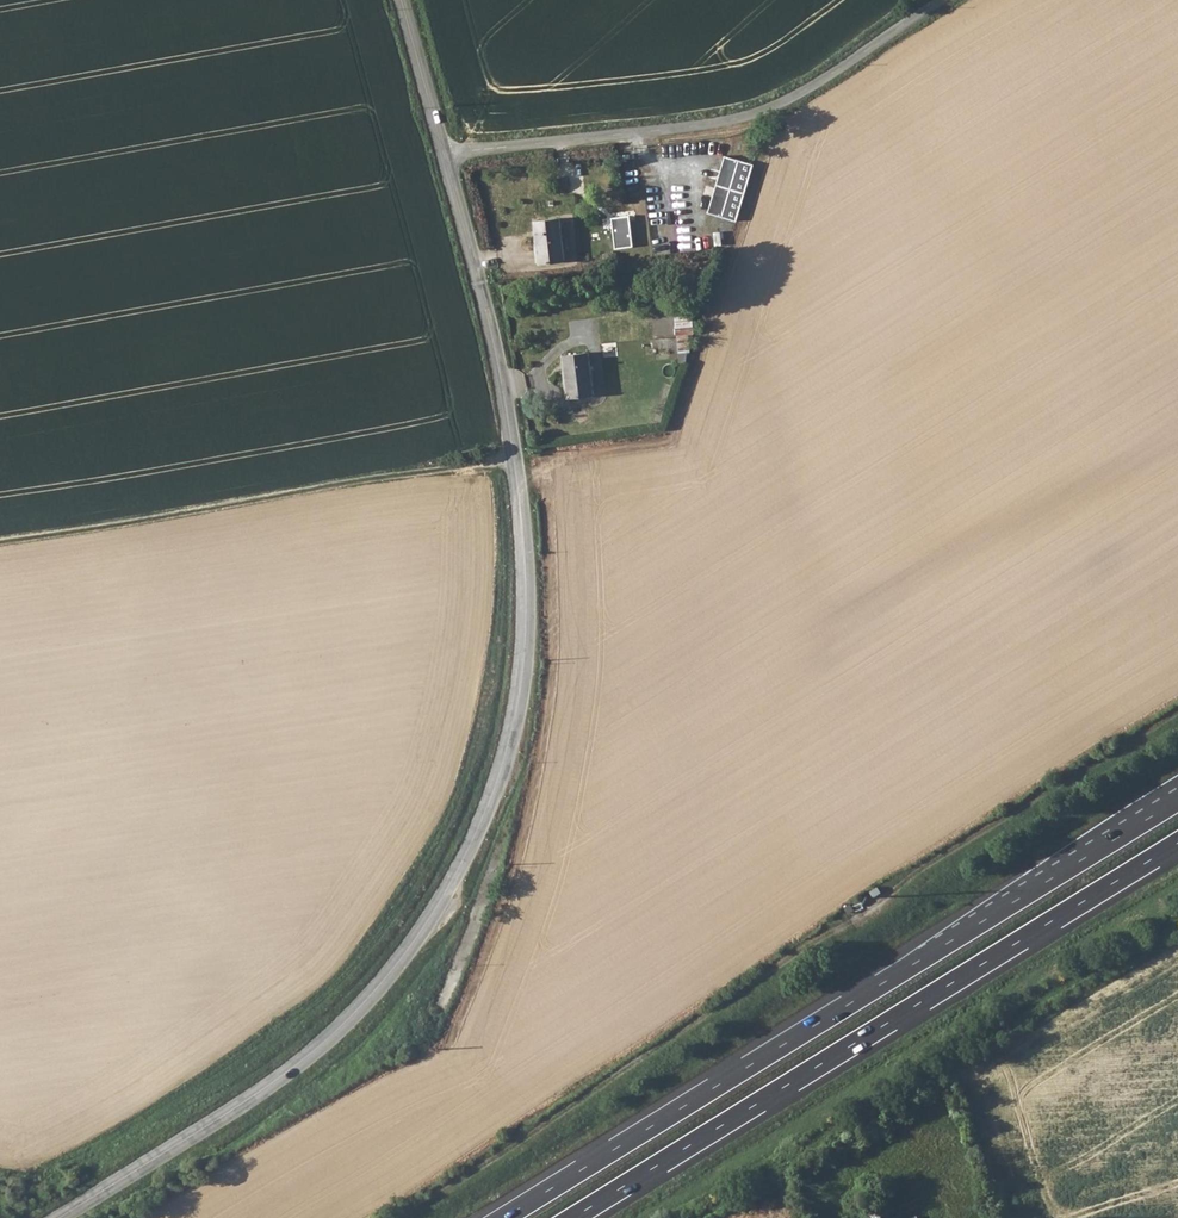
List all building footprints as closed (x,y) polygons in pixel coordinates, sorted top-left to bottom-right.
[(626,212),(609,214),(613,244),(630,242),(626,212)] [(557,213),(532,216),(537,258),(562,254),(557,213)] [(614,248),(601,250),(602,258),(616,256),(614,248)] [(674,333),(684,332),(691,332),(690,311),(689,303),(671,305),(674,333)] [(654,345),(681,344),(687,343),(687,336),(683,336),(653,338),(654,345)] [(590,350),(565,353),(570,394),(595,391),(590,350)] [(866,909),(863,903),(855,907),(858,913),(866,909)]
